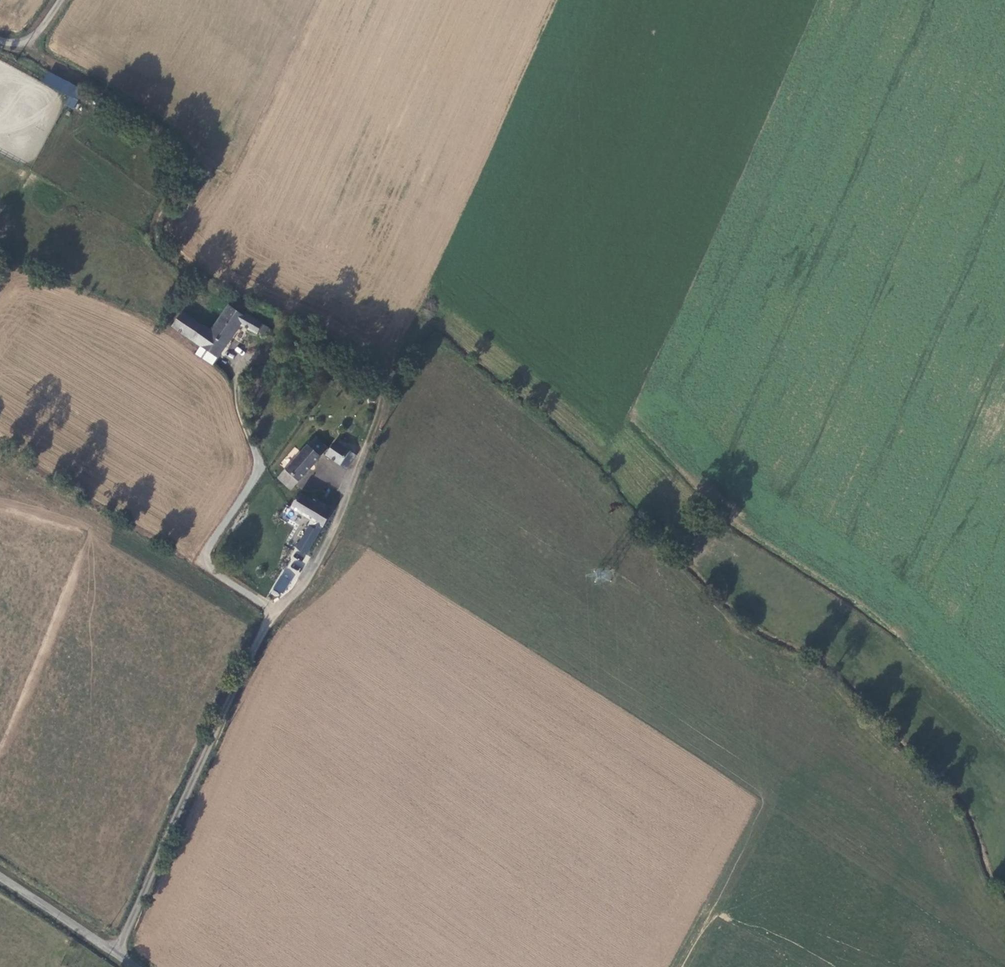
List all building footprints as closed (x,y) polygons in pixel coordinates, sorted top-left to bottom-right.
[(47,72),(42,84),(68,96),(64,105),(74,109),(83,88),(47,72)] [(180,313),(171,328),(197,345),(218,359),(240,327),(256,336),(258,333),(264,336),(268,328),(244,313),(244,316),(228,306),(210,333),(180,313)] [(285,353),(286,354),(298,361),(302,354),(292,348),(289,346),(285,353)] [(290,492),(328,449),(316,437),(277,479),(290,492)] [(326,456),(347,470),(356,456),(335,442),(326,456)] [(313,524),(310,529),(320,535),(333,510),(317,500),(315,503),(299,493),(290,509),(313,524)] [(284,567),(271,593),(281,598),(294,572),(284,567)]
